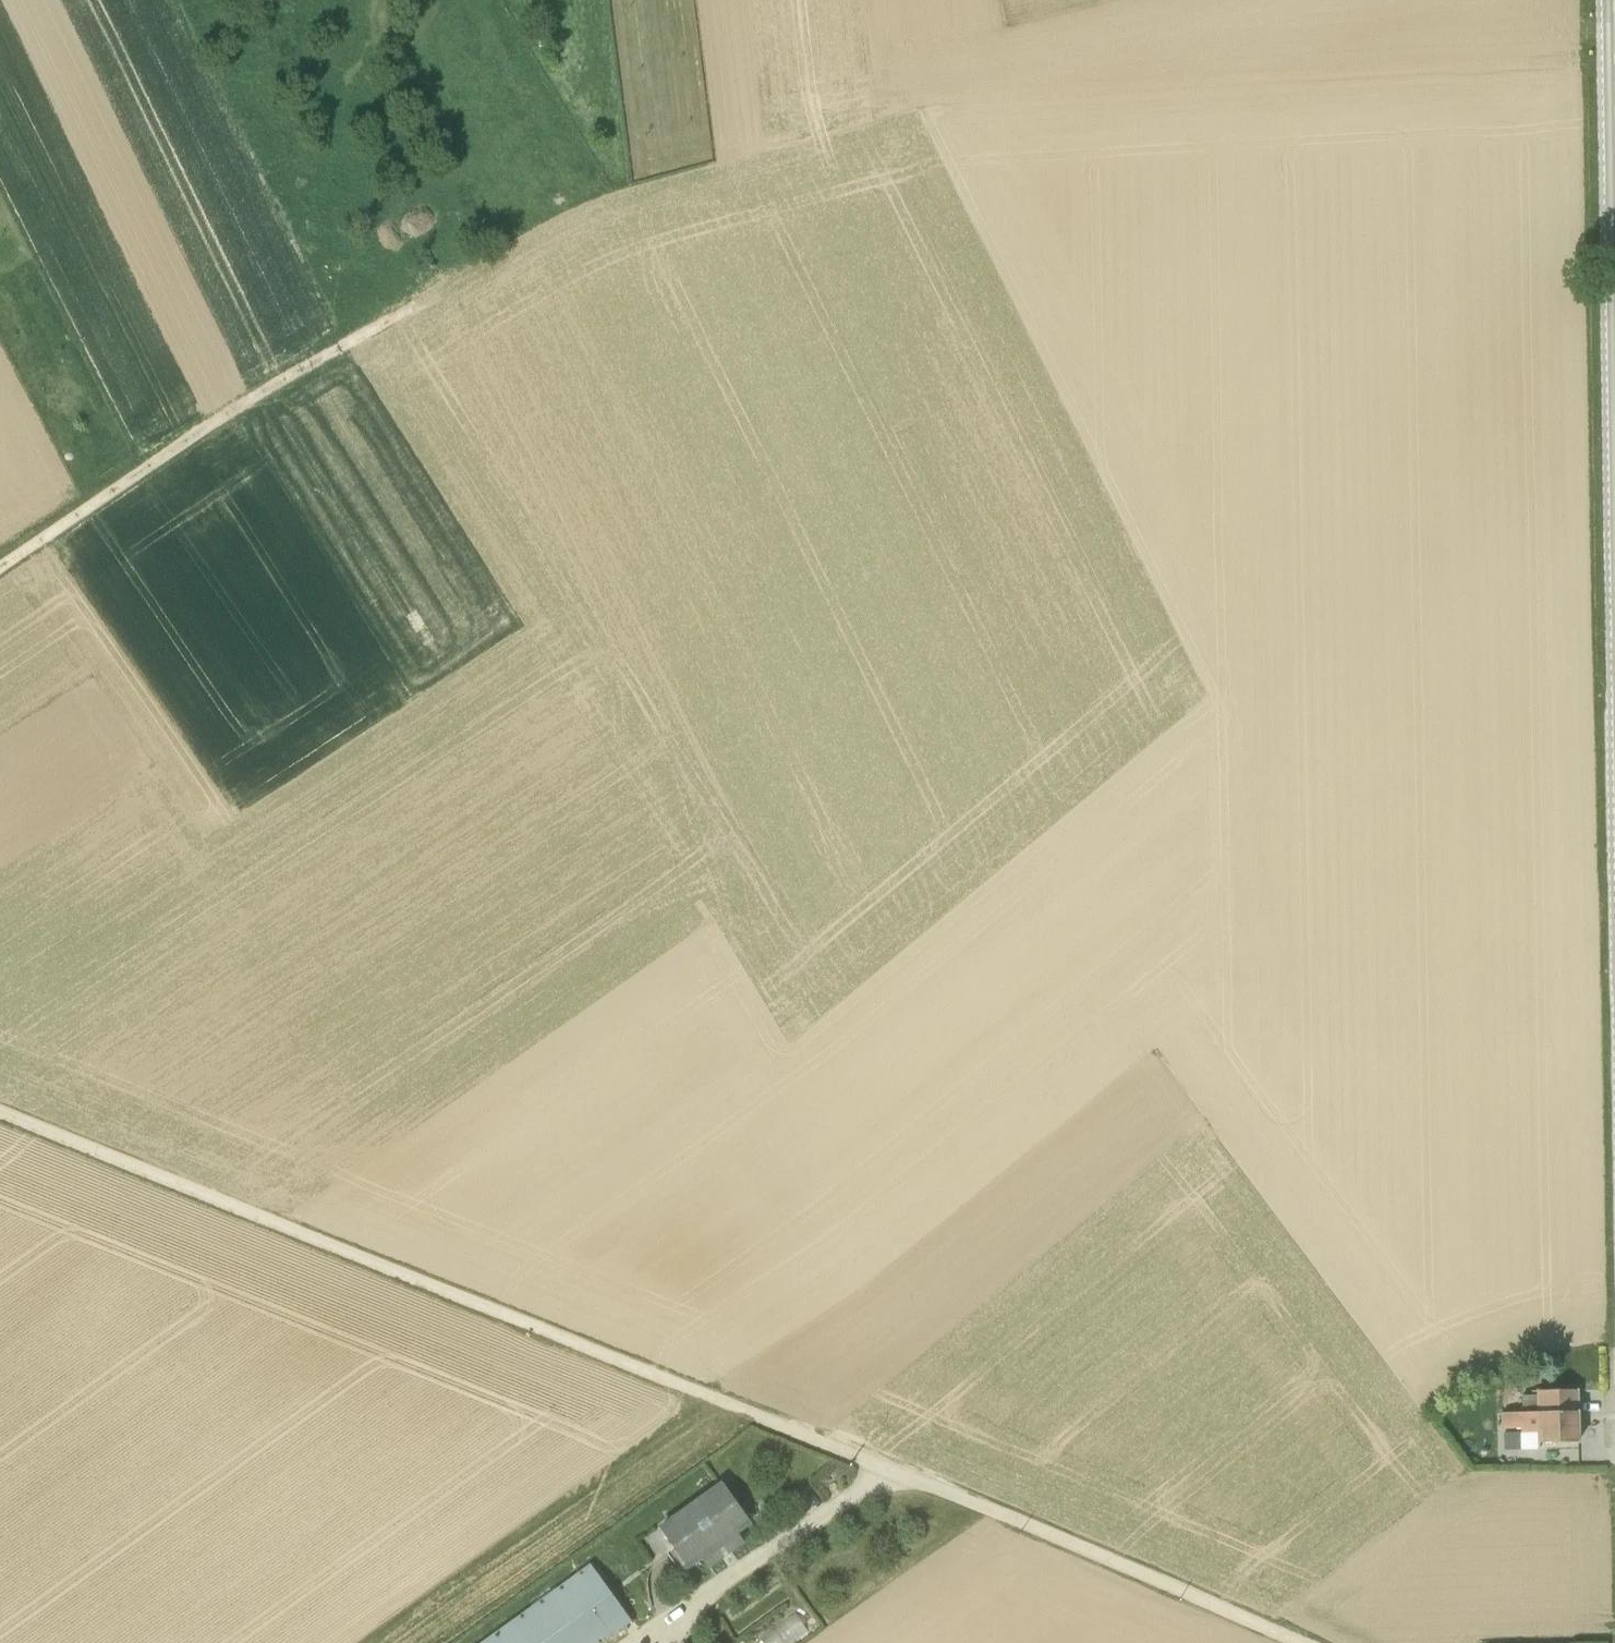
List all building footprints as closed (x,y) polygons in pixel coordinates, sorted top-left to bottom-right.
[(1501,1413),(1501,1429),(1519,1428),(1520,1450),(1538,1449),(1538,1443),(1577,1442),(1576,1391),(1536,1391),(1536,1395),(1521,1396),(1521,1413),(1501,1413)] [(670,1552),(684,1571),(701,1560),(707,1569),(743,1544),(736,1532),(748,1523),(721,1484),(659,1529),(674,1549),(670,1552)] [(631,1622),(589,1564),(479,1642),(603,1642),(631,1622)]
